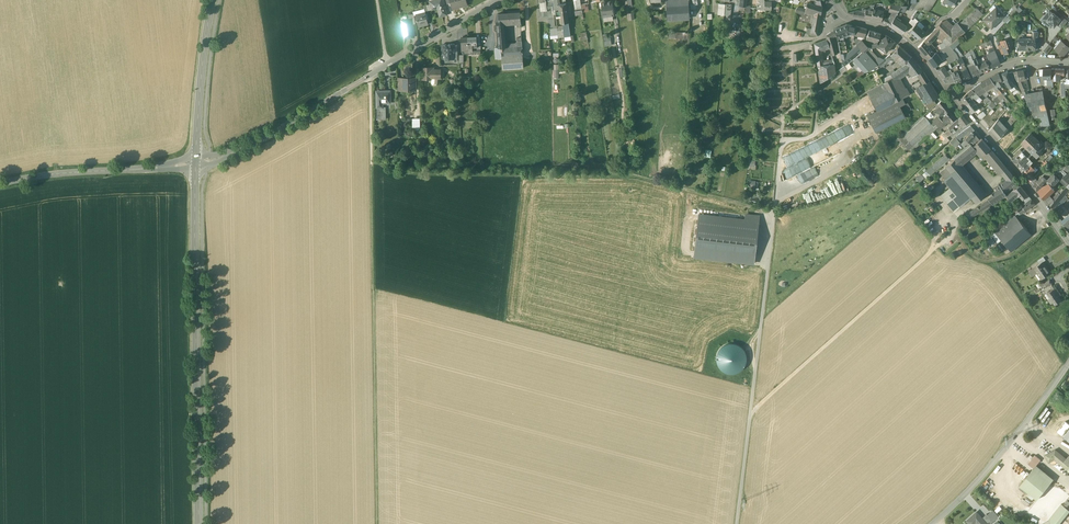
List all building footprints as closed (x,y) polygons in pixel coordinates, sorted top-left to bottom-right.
[(431,1),(432,5),(431,5),(432,10),(438,8),(441,17),(448,15),(443,0),(434,0),(431,1)] [(451,3),(452,9),(467,5),(466,0),(450,0),(451,3)] [(925,5),(931,8),(932,8),(937,0),(928,0),(925,5)] [(612,2),(602,3),(602,8),(603,17),(614,15),(612,2)] [(566,3),(560,4),(562,23),(563,23),(569,22),(566,3)] [(689,3),(667,5),(667,20),(689,19),(689,5),(689,3)] [(822,7),(811,4),(807,3),(805,12),(810,13),(810,12),(815,13),(821,14),(822,7)] [(901,5),(891,4),(889,10),(889,11),(897,13),(899,9),(901,5)] [(1015,6),(1002,20),(1005,23),(1017,9),(1015,6)] [(983,15),(977,7),(958,24),(965,32),(983,15)] [(996,7),(983,20),(992,29),(1005,16),(1001,12),(1000,13),(995,9),(996,8),(996,7)] [(862,9),(862,12),(854,11),(853,17),(864,18),(866,9),(862,9)] [(871,11),(866,9),(864,18),(871,19),(873,11),(871,11)] [(879,10),(876,9),(873,9),(873,11),(871,19),(881,22),(883,16),(884,11),(879,10)] [(1049,11),(1042,20),(1048,25),(1050,23),(1047,21),(1053,13),(1049,11)] [(520,12),(508,13),(509,23),(521,22),(520,12)] [(426,13),(416,15),(417,21),(419,25),(423,24),(423,25),(428,24),(426,13)] [(508,13),(499,14),(499,23),(504,23),(509,23),(508,13)] [(821,14),(815,13),(814,15),(813,15),(813,18),(813,19),(812,30),(818,31),(821,14)] [(1061,19),(1053,13),(1047,21),(1050,23),(1053,26),(1055,27),(1057,24),(1061,19)] [(900,16),(897,14),(895,17),(890,26),(901,34),(907,26),(900,21),(901,20),(898,18),(900,16)] [(895,17),(891,15),(890,16),(889,19),(887,18),(883,16),(881,22),(890,26),(895,17)] [(1068,21),(1063,17),(1061,19),(1057,24),(1062,28),(1068,21)] [(410,19),(406,20),(406,22),(405,23),(403,24),(405,38),(412,37),(412,35),(414,35),(412,24),(411,19),(410,19)] [(942,21),(926,38),(930,42),(938,34),(938,33),(939,32),(942,34),(948,27),(942,21)] [(504,23),(499,23),(497,23),(497,28),(499,43),(499,48),(501,48),(501,47),(506,47),(504,23)] [(926,32),(916,23),(913,27),(908,31),(912,35),(914,37),(918,40),(926,32)] [(847,24),(834,29),(834,30),(836,35),(837,39),(843,37),(845,36),(847,40),(851,38),(850,34),(851,33),(854,34),(856,27),(847,24)] [(951,30),(948,27),(942,34),(948,40),(952,43),(955,40),(957,38),(965,32),(958,24),(951,30)] [(867,29),(856,26),(856,27),(854,34),(864,36),(865,35),(867,29)] [(834,30),(826,36),(827,39),(830,46),(834,44),(832,38),(836,35),(834,30)] [(881,34),(870,30),(867,39),(869,40),(874,41),(874,40),(877,41),(878,41),(879,38),(881,34)] [(878,46),(886,52),(894,41),(886,35),(883,40),(878,46)] [(843,37),(837,39),(838,42),(841,56),(844,66),(848,64),(845,54),(847,53),(845,40),(843,37)] [(604,47),(611,46),(610,38),(603,39),(604,47)] [(861,40),(857,44),(857,45),(863,52),(864,51),(865,52),(869,49),(869,48),(868,47),(866,45),(869,40),(867,39),(864,38),(861,40)] [(952,43),(950,45),(949,46),(953,49),(958,43),(960,41),(957,38),(955,40),(952,43)] [(1010,38),(1000,41),(1001,45),(1005,53),(1005,54),(1011,51),(1010,46),(1012,41),(1010,38)] [(827,39),(815,44),(814,44),(817,61),(822,60),(821,50),(829,47),(827,39)] [(1033,39),(1026,39),(1026,50),(1030,50),(1034,50),(1035,42),(1035,39),(1033,39)] [(927,45),(924,41),(918,47),(928,59),(935,53),(927,45)] [(1062,41),(1055,50),(1063,56),(1068,49),(1068,47),(1062,41)] [(454,44),(449,44),(449,45),(445,45),(445,55),(449,55),(449,59),(454,59),(454,53),(454,44)] [(1049,44),(1044,51),(1047,53),(1052,47),(1049,44)] [(857,45),(847,53),(845,54),(848,64),(851,61),(853,60),(856,57),(857,57),(863,52),(857,45)] [(506,47),(501,47),(501,48),(502,56),(516,55),(515,46),(506,47)] [(891,55),(893,57),(903,66),(905,64),(911,56),(900,46),(891,55)] [(953,49),(949,46),(944,48),(943,49),(949,57),(956,53),(953,49)] [(878,58),(870,49),(869,49),(865,52),(874,62),(878,58)] [(863,52),(857,57),(863,64),(864,65),(869,71),(873,68),(875,67),(877,66),(865,52),(864,51),(863,52)] [(936,53),(935,53),(928,59),(934,67),(942,61),(938,56),(936,53)] [(949,57),(946,58),(948,62),(958,57),(956,54),(956,53),(949,57)] [(993,54),(987,56),(989,60),(987,61),(990,68),(1000,64),(997,57),(995,53),(993,54)] [(516,55),(502,56),(503,70),(524,68),(523,54),(516,55)] [(911,56),(905,64),(909,70),(914,76),(917,74),(923,71),(920,67),(911,56)] [(863,64),(857,57),(856,57),(853,60),(859,67),(863,64)] [(884,59),(879,57),(878,58),(874,62),(877,66),(878,64),(884,60),(884,59)] [(978,63),(975,65),(975,66),(976,65),(979,73),(987,70),(990,68),(987,61),(987,60),(981,62),(978,63)] [(823,66),(818,67),(820,83),(836,73),(835,64),(832,64),(823,66)] [(909,70),(905,64),(903,66),(901,67),(905,73),(909,70)] [(869,71),(864,65),(860,69),(862,71),(864,73),(869,71)] [(957,65),(950,69),(952,73),(954,72),(955,72),(954,70),(958,69),(957,65)] [(972,66),(969,68),(973,76),(979,73),(975,66),(975,65),(972,66)] [(944,66),(936,70),(940,75),(947,71),(946,69),(944,66)] [(891,74),(893,78),(894,78),(900,76),(905,73),(901,67),(891,74)] [(965,69),(962,71),(966,79),(970,77),(966,67),(965,68),(965,69)] [(432,68),(423,68),(423,79),(432,79),(432,78),(438,78),(440,78),(440,70),(432,70),(432,68)] [(947,71),(940,75),(943,79),(947,77),(952,74),(952,73),(950,69),(947,71)] [(1052,69),(1043,69),(1044,76),(1044,79),(1050,79),(1052,79),(1053,79),(1052,74),(1052,69)] [(1023,70),(1017,71),(1018,76),(1019,81),(1023,80),(1025,80),(1023,70)] [(862,71),(852,76),(854,79),(864,73),(862,71)] [(923,71),(917,74),(923,84),(924,84),(929,81),(923,71)] [(890,72),(884,76),(887,81),(892,78),(893,78),(891,74),(890,72)] [(958,72),(955,73),(954,72),(952,73),(952,74),(953,77),(954,79),(955,83),(961,80),(961,81),(962,81),(959,75),(958,72)] [(1011,81),(1008,72),(1002,74),(1005,83),(1012,93),(1017,89),(1011,81)] [(998,74),(990,78),(995,85),(998,88),(1001,86),(999,82),(1000,82),(1001,81),(998,74)] [(893,78),(892,78),(899,92),(906,88),(900,76),(894,78),(893,78)] [(1018,76),(1015,77),(1017,81),(1021,89),(1026,87),(1023,80),(1019,81),(1018,76)] [(415,78),(398,78),(398,90),(416,90),(416,83),(415,83),(415,78)] [(887,81),(883,83),(888,91),(871,99),(877,112),(893,104),(894,103),(895,103),(902,98),(903,98),(899,92),(892,78),(887,81)] [(990,78),(981,83),(986,90),(993,87),(995,85),(990,78)] [(929,81),(924,84),(923,84),(920,86),(916,88),(922,98),(924,97),(928,103),(934,100),(938,97),(939,97),(929,81)] [(867,92),(871,99),(888,91),(883,83),(867,92)] [(981,83),(979,84),(972,90),(975,92),(979,96),(986,90),(981,83)] [(998,88),(995,85),(993,87),(993,88),(997,93),(999,95),(1002,93),(998,88)] [(906,88),(899,92),(903,98),(904,97),(910,95),(909,94),(906,88)] [(972,90),(960,98),(965,105),(972,99),(972,98),(970,96),(971,95),(975,92),(972,90)] [(390,91),(377,91),(377,107),(382,107),(382,103),(390,103),(390,91)] [(1029,94),(1024,95),(1026,101),(1031,112),(1040,125),(1052,131),(1043,91),(1037,93),(1038,98),(1034,99),(1032,94),(1029,94)] [(975,92),(971,95),(973,97),(979,103),(982,99),(979,96),(975,92)] [(991,96),(994,99),(996,97),(1000,102),(1003,99),(999,95),(997,93),(994,95),(993,94),(991,96)] [(992,102),(986,96),(983,100),(993,108),(996,105),(992,102)] [(893,104),(877,112),(868,116),(876,132),(905,117),(900,107),(905,104),(902,98),(895,103),(894,103),(893,104)] [(972,99),(965,105),(968,109),(971,113),(974,111),(975,110),(974,109),(972,106),(974,105),(975,103),(972,99)] [(934,100),(928,103),(925,104),(929,111),(937,104),(934,100)] [(942,100),(937,104),(939,107),(934,112),(938,116),(940,118),(943,116),(945,114),(949,111),(950,109),(942,100)] [(905,104),(900,107),(904,114),(911,110),(908,102),(905,104)] [(949,111),(945,114),(946,115),(944,117),(948,122),(949,124),(956,119),(949,111)] [(982,119),(987,114),(983,111),(978,115),(982,119)] [(1007,122),(1011,126),(1018,117),(1013,112),(1011,114),(1013,116),(1007,122)] [(905,137),(926,118),(923,115),(895,140),(899,145),(903,142),(901,140),(905,137)] [(962,115),(957,120),(956,121),(957,122),(960,125),(961,125),(963,127),(969,123),(962,115)] [(938,116),(931,123),(934,126),(936,124),(940,120),(944,117),(943,116),(940,118),(938,116)] [(940,120),(936,124),(938,127),(940,129),(948,122),(944,117),(940,120)] [(926,118),(905,137),(907,139),(903,142),(907,147),(909,149),(925,135),(931,129),(932,128),(934,126),(931,123),(926,118)] [(420,119),(412,119),(413,131),(421,131),(420,119)] [(991,127),(988,131),(997,141),(1001,136),(1006,130),(1007,129),(1004,126),(998,119),(995,123),(991,127)] [(970,126),(967,129),(970,133),(971,133),(971,134),(972,134),(978,140),(981,138),(974,130),(970,126)] [(931,129),(925,135),(927,137),(930,134),(933,132),(931,129)] [(970,133),(967,129),(956,137),(958,141),(967,134),(969,137),(971,134),(971,133),(970,133)] [(1039,142),(1030,133),(1022,142),(1028,147),(1032,151),(1036,146),(1038,144),(1039,143),(1039,142)] [(969,137),(966,140),(969,143),(971,145),(972,145),(973,146),(974,145),(973,144),(973,145),(970,142),(973,140),(975,142),(978,140),(972,134),(971,134),(969,137)] [(925,135),(909,149),(912,152),(927,137),(925,135)] [(960,143),(956,139),(951,143),(955,147),(960,143)] [(974,145),(973,146),(976,150),(981,156),(985,153),(990,149),(982,139),(974,145)] [(966,150),(955,159),(960,164),(973,153),(973,152),(976,150),(973,146),(972,145),(966,150)] [(1037,148),(1036,146),(1032,151),(1033,152),(1037,156),(1038,157),(1042,153),(1040,151),(1037,148)] [(965,148),(957,155),(956,154),(954,157),(955,159),(966,150),(965,148)] [(1007,168),(990,149),(985,153),(988,157),(986,158),(1000,174),(1001,173),(1007,168)] [(1025,150),(1023,152),(1023,151),(1014,161),(1019,166),(1024,161),(1030,155),(1025,150)] [(946,155),(927,171),(930,175),(949,160),(946,155)] [(960,164),(955,159),(946,167),(952,174),(947,178),(951,182),(956,178),(961,184),(970,177),(960,164)] [(1029,161),(1026,164),(1024,161),(1019,166),(1024,172),(1031,165),(1032,164),(1031,162),(1029,161)] [(1024,172),(1029,178),(1033,175),(1035,172),(1033,170),(1035,168),(1031,165),(1024,172)] [(952,174),(946,167),(939,172),(944,178),(942,180),(949,188),(947,190),(954,199),(965,189),(961,184),(956,178),(951,182),(947,178),(952,174)] [(1013,176),(1007,168),(1001,173),(1007,179),(999,184),(999,185),(1004,192),(1012,187),(1017,184),(1012,176),(1013,176)] [(1051,177),(1048,180),(1054,186),(1060,179),(1059,178),(1054,173),(1053,174),(1051,177)] [(1061,180),(1067,186),(1068,184),(1068,175),(1067,173),(1061,180)] [(922,174),(917,178),(920,182),(925,177),(922,174)] [(1038,181),(1035,185),(1033,186),(1037,191),(1041,186),(1048,180),(1043,176),(1038,181)] [(986,195),(970,177),(961,184),(965,189),(972,197),(976,203),(986,195)] [(1049,184),(1043,187),(1038,192),(1044,199),(1045,199),(1049,195),(1054,190),(1049,184)] [(997,190),(994,192),(999,199),(1006,195),(1004,192),(999,185),(995,188),(997,190)] [(1026,191),(1021,186),(1019,187),(1014,190),(1013,191),(1017,197),(1020,195),(1023,199),(1029,196),(1026,191)] [(1061,193),(1056,200),(1055,201),(1054,202),(1056,203),(1058,201),(1058,202),(1059,202),(1064,196),(1068,191),(1068,187),(1067,186),(1061,193)] [(954,199),(960,207),(972,197),(965,189),(954,199)] [(954,199),(947,190),(940,196),(954,212),(960,207),(954,199)] [(1013,191),(1006,195),(1010,202),(1017,197),(1013,191)] [(992,204),(999,199),(994,192),(991,194),(992,196),(988,199),(989,200),(992,204)] [(1053,200),(1049,195),(1045,199),(1051,206),(1054,202),(1055,201),(1053,200)] [(1023,205),(1022,205),(1024,208),(1026,211),(1035,204),(1031,199),(1026,203),(1023,205)] [(989,200),(966,214),(970,218),(982,210),(989,206),(992,204),(989,200)] [(1056,203),(1054,202),(1051,206),(1055,212),(1059,207),(1058,205),(1060,203),(1059,202),(1058,202),(1058,201),(1056,203)] [(1015,209),(1013,205),(1011,207),(1016,215),(1019,212),(1019,211),(1017,208),(1015,209)] [(989,206),(982,210),(985,214),(992,210),(989,206)] [(700,214),(695,256),(753,263),(759,216),(746,215),(745,220),(700,214)] [(1016,215),(994,231),(999,238),(1020,220),(1016,215)] [(1020,220),(999,238),(1011,252),(1032,234),(1020,220)] [(1040,264),(1033,269),(1036,273),(1038,272),(1042,278),(1042,279),(1050,273),(1043,262),(1040,264)] [(1056,287),(1047,293),(1050,298),(1053,302),(1055,305),(1062,300),(1059,296),(1058,294),(1060,293),(1056,287)] [(739,372),(742,370),(745,367),(746,363),(747,359),(746,355),(745,352),(742,348),(739,346),(735,345),(731,344),(727,345),(724,346),(721,349),(718,352),(717,355),(716,359),(717,363),(718,367),(721,370),(724,372),(728,374),(732,374),(736,374),(739,372)] [(1045,455),(1049,462),(1055,459),(1068,471),(1068,457),(1068,456),(1067,459),(1056,450),(1045,455)] [(1035,455),(1028,463),(1034,468),(1041,460),(1035,455)] [(1034,468),(1020,485),(1038,499),(1052,482),(1034,468)] [(1048,521),(1052,523),(1059,523),(1068,512),(1068,509),(1062,504),(1048,521)] [(992,511),(987,514),(993,521),(994,522),(998,518),(992,511)] [(967,521),(970,523),(972,523),(975,521),(977,523),(987,523),(982,518),(976,512),(967,521)] [(987,514),(982,518),(987,523),(990,523),(993,521),(987,514)]
